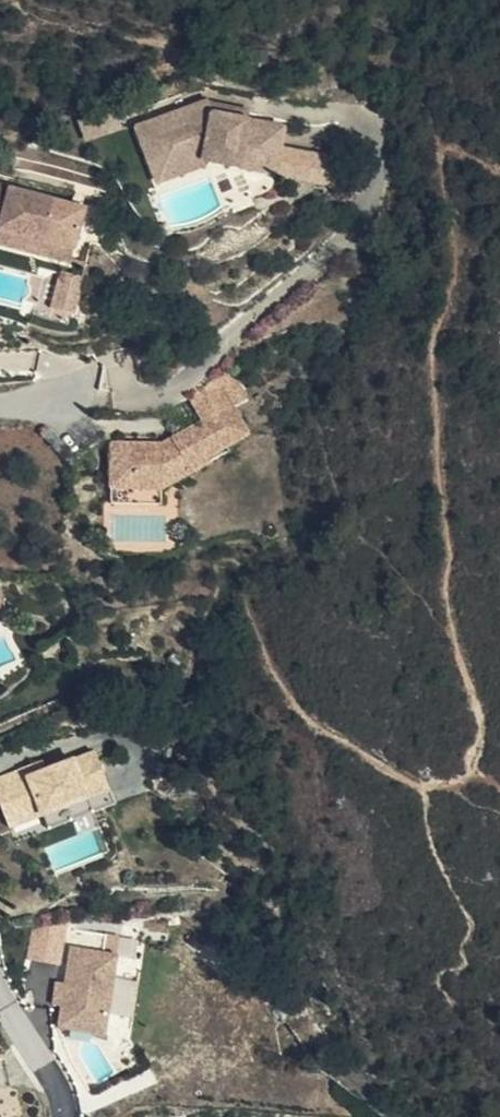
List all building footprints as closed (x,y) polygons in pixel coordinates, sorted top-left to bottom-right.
[(242,109),(244,97),(184,117),(198,158),(238,144),(262,151),(259,163),(305,175),(317,129),(283,120),(242,109)] [(286,108),(244,97),(242,109),(283,120),(286,108)] [(238,156),(238,144),(198,158),(184,117),(169,122),(188,178),(237,161),(238,156)] [(238,144),(238,156),(259,163),(262,151),(238,144)] [(2,226),(0,232),(0,244),(49,257),(48,262),(71,268),(84,215),(0,194),(0,225),(2,226)] [(0,244),(0,250),(48,262),(49,257),(0,244)] [(85,281),(61,276),(51,315),(76,321),(85,281)] [(221,420),(205,394),(182,409),(196,431),(206,427),(221,420)] [(220,455),(206,427),(196,431),(160,450),(108,449),(107,490),(156,492),(200,471),(198,466),(220,455)] [(156,492),(107,490),(105,509),(154,512),(156,492)] [(95,752),(74,761),(88,798),(43,816),(49,831),(116,808),(95,752)] [(43,762),(0,779),(0,803),(9,828),(88,798),(74,761),(47,771),(43,762)] [(121,947),(119,972),(135,973),(136,964),(140,964),(142,934),(69,929),(68,943),(121,947)] [(67,949),(65,965),(110,971),(112,955),(67,949)] [(110,971),(65,965),(62,985),(67,985),(64,1009),(60,1009),(57,1031),(102,1037),(110,971)] [(64,1009),(67,985),(62,985),(55,984),(52,1007),(60,1009),(64,1009)]
